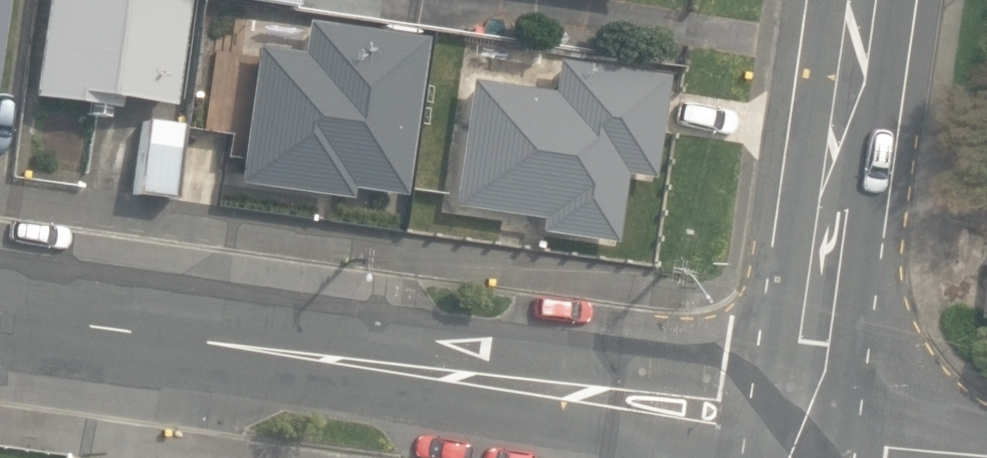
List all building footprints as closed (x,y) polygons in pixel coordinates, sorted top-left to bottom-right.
[(32,94),(97,104),(98,93),(174,106),(186,0),(44,0),(32,94)] [(397,157),(593,188),(603,126),(591,124),(599,68),(391,36),(381,97),(406,101),(397,157)] [(236,91),(242,57),(210,52),(205,85),(236,91)] [(136,192),(225,206),(240,109),(186,101),(182,124),(147,119),(136,192)]
